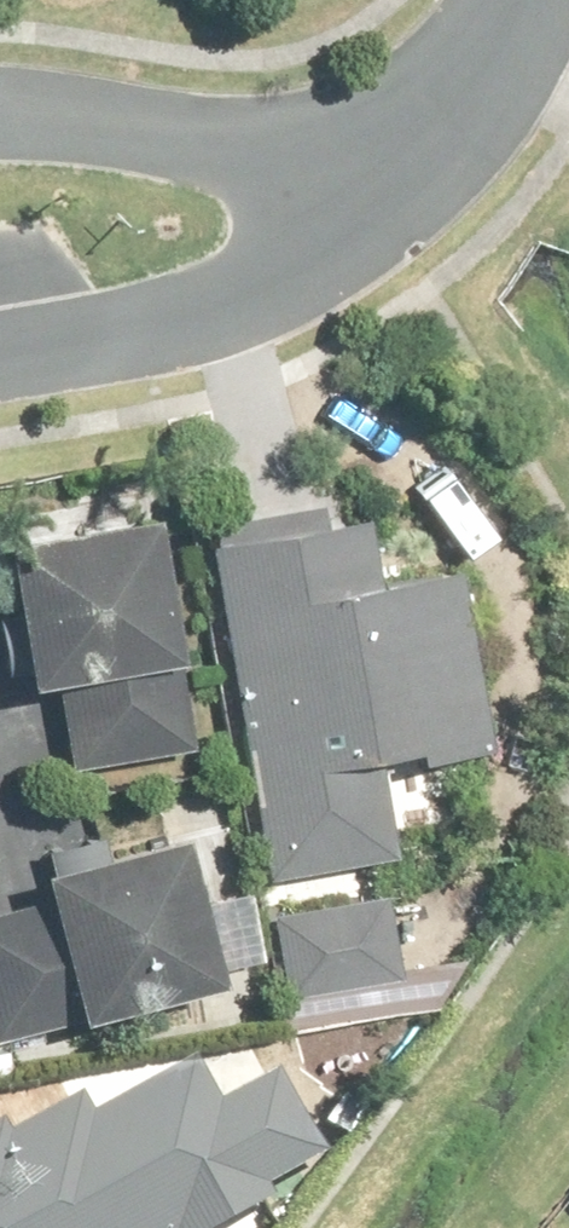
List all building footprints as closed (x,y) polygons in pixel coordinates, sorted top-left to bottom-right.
[(77,770),(198,747),(182,663),(195,660),(189,627),(167,509),(13,538),(41,689),(62,686),(77,770)] [(386,589),(373,515),(220,541),(278,881),(400,860),(385,769),(494,751),(464,575),(386,589)] [(204,834),(57,870),(64,895),(0,911),(0,1023),(3,1037),(240,979),(204,834)] [(280,912),(295,995),(401,976),(387,893),(280,912)] [(286,1219),(275,1195),(330,1168),(278,1058),(193,1099),(181,1076),(130,1100),(118,1075),(40,1113),(32,1098),(0,1114),(0,1227),(267,1227),(286,1219)]
